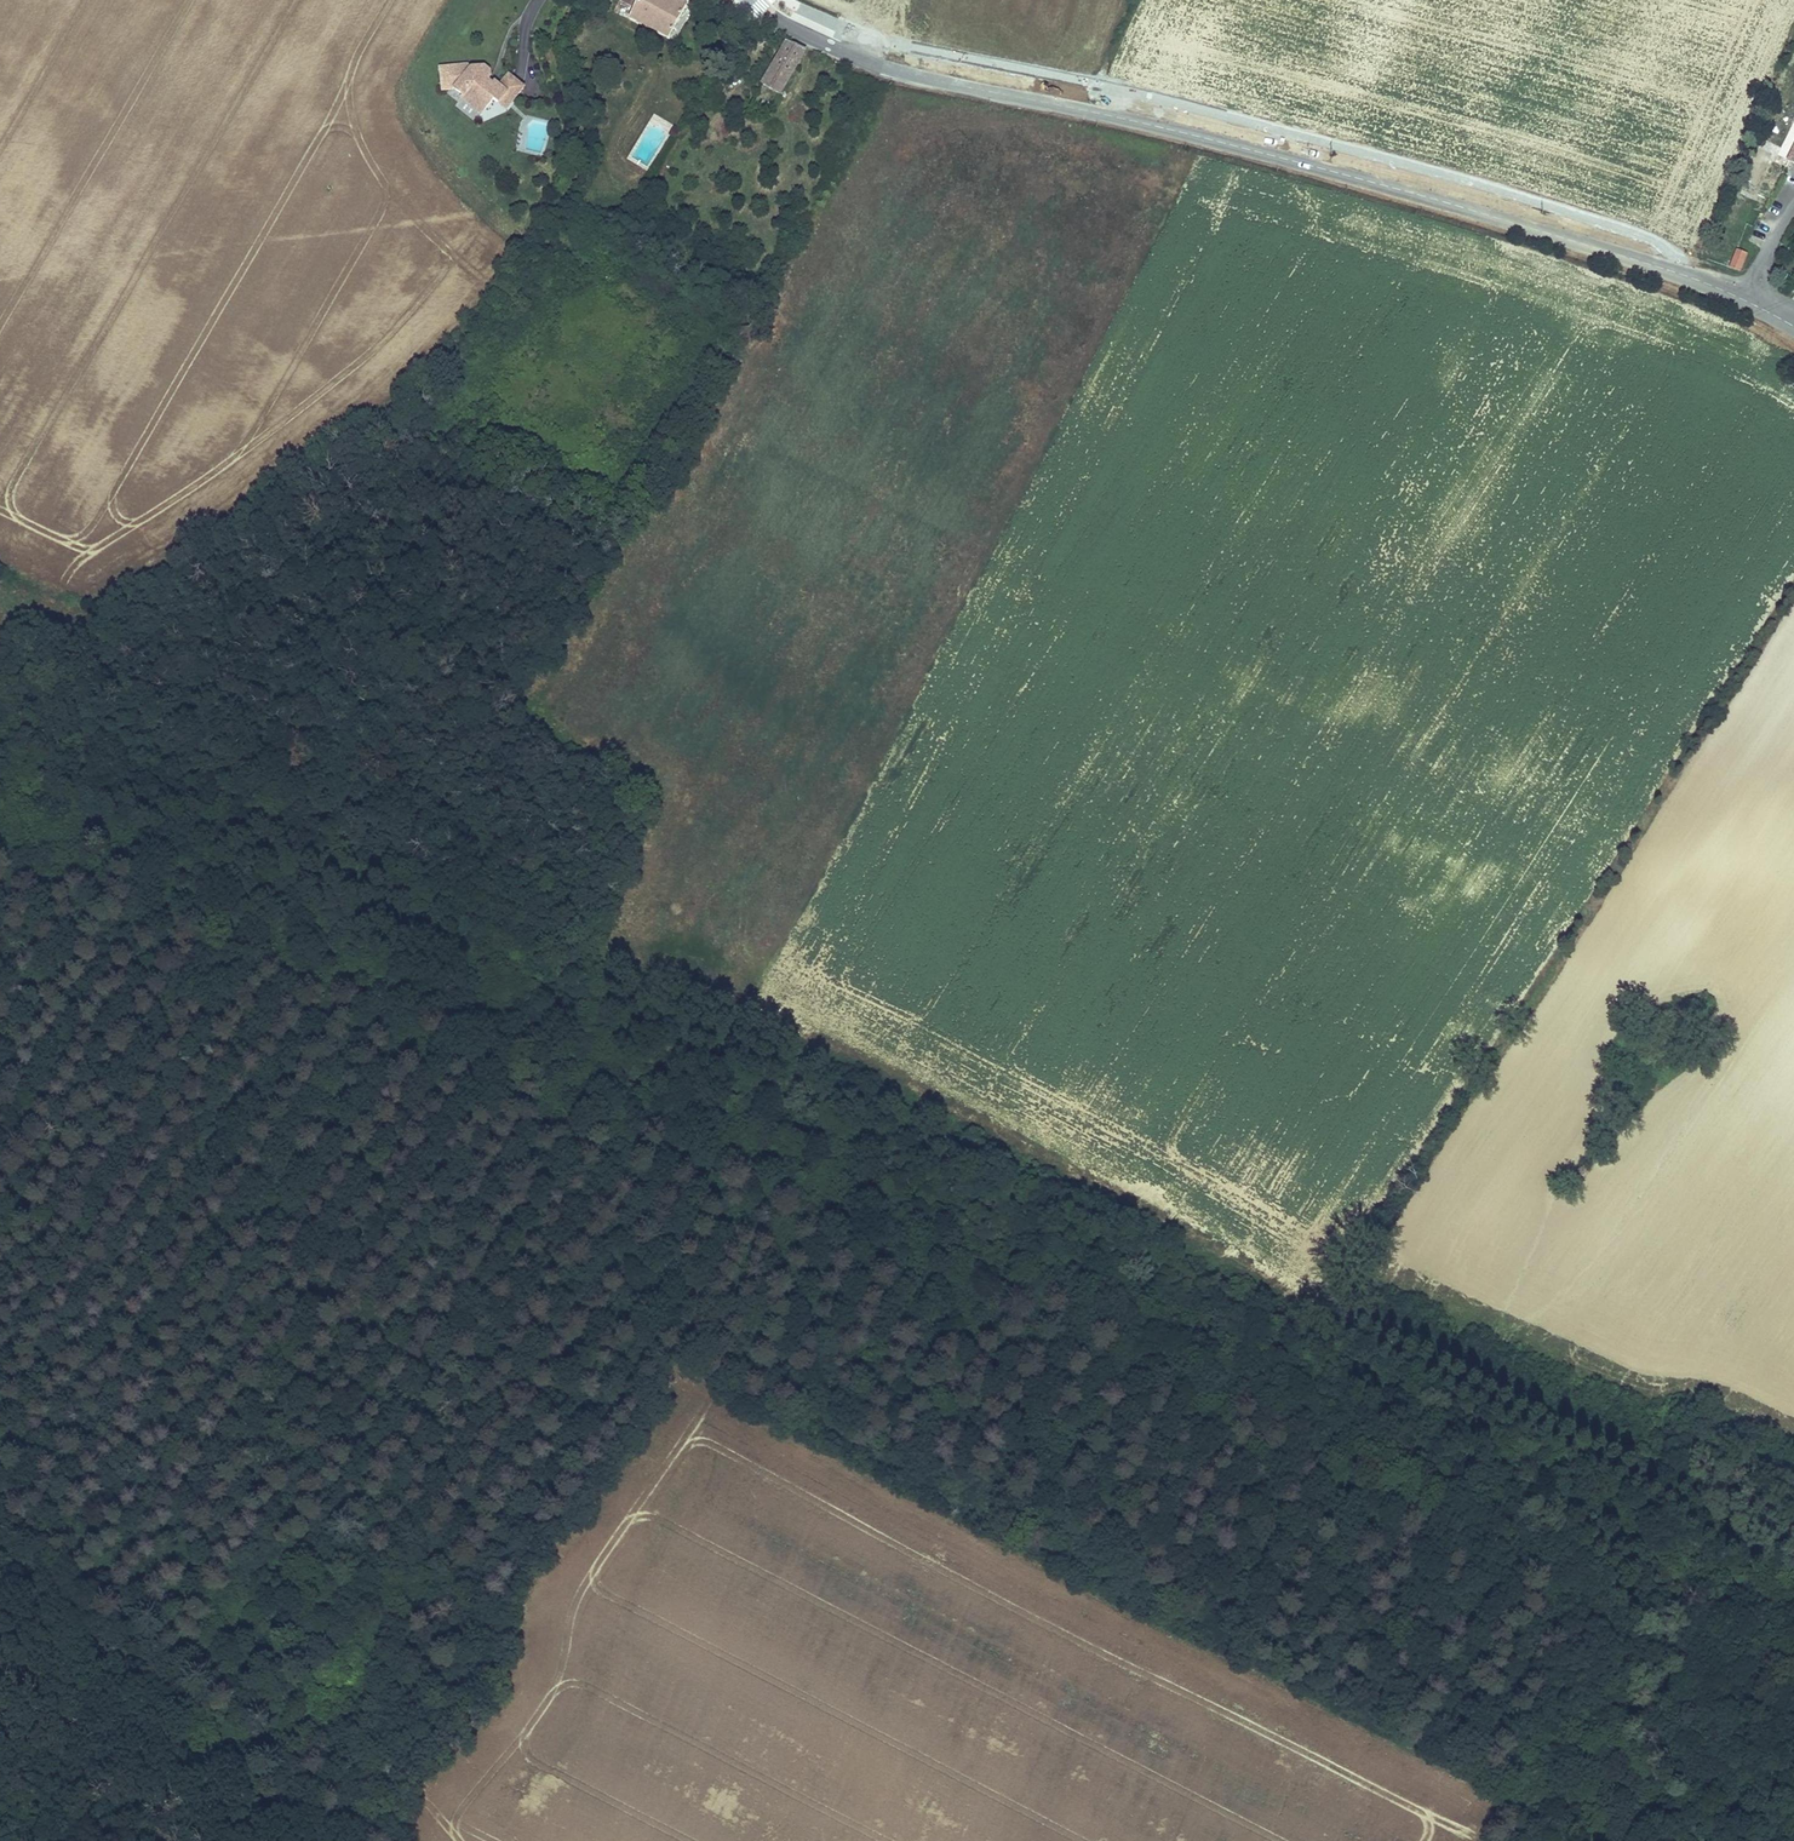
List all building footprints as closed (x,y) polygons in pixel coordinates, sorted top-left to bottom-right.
[(688,0),(636,0),(633,6),(629,14),(671,35),(688,0)] [(781,92),(807,48),(787,36),(760,80),(781,92)] [(466,61),(439,63),(442,88),(455,86),(462,92),(460,94),(481,112),(493,96),(499,101),(508,91),(515,96),(526,83),(509,70),(501,80),(496,77),(493,80),(488,75),(490,72),(492,68),(491,65),(485,61),(471,61),(469,63),(466,61)] [(508,91),(499,101),(506,107),(515,96),(508,91)] [(1747,255),(1737,250),(1729,267),(1740,270),(1747,255)]
